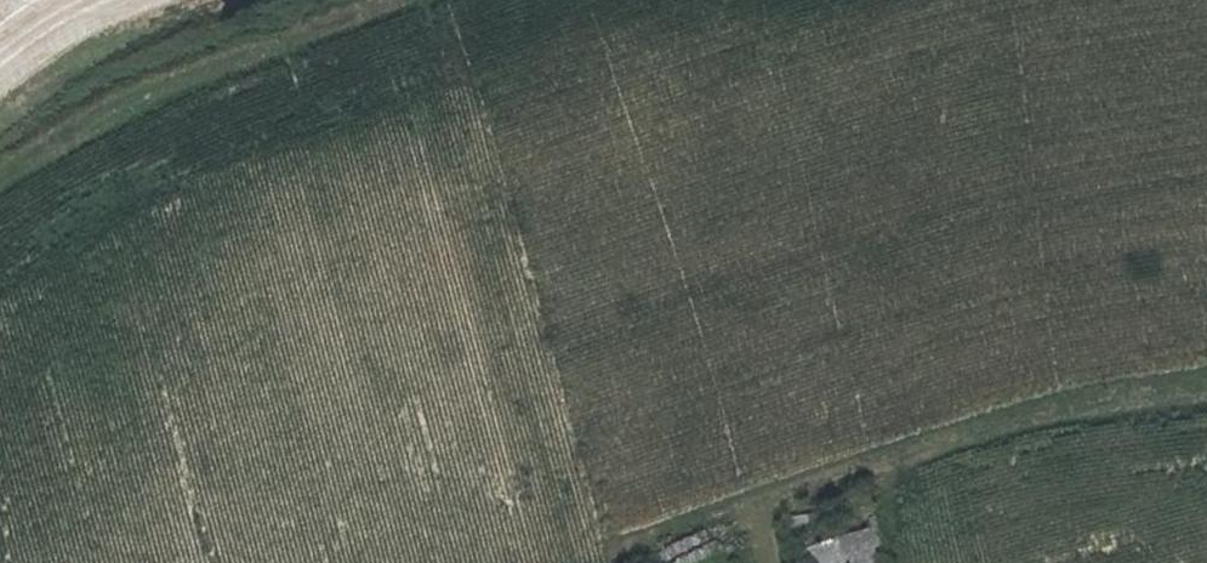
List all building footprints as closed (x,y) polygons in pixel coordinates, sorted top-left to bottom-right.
[(878,523),(800,542),(806,562),(888,562),(878,523)]
